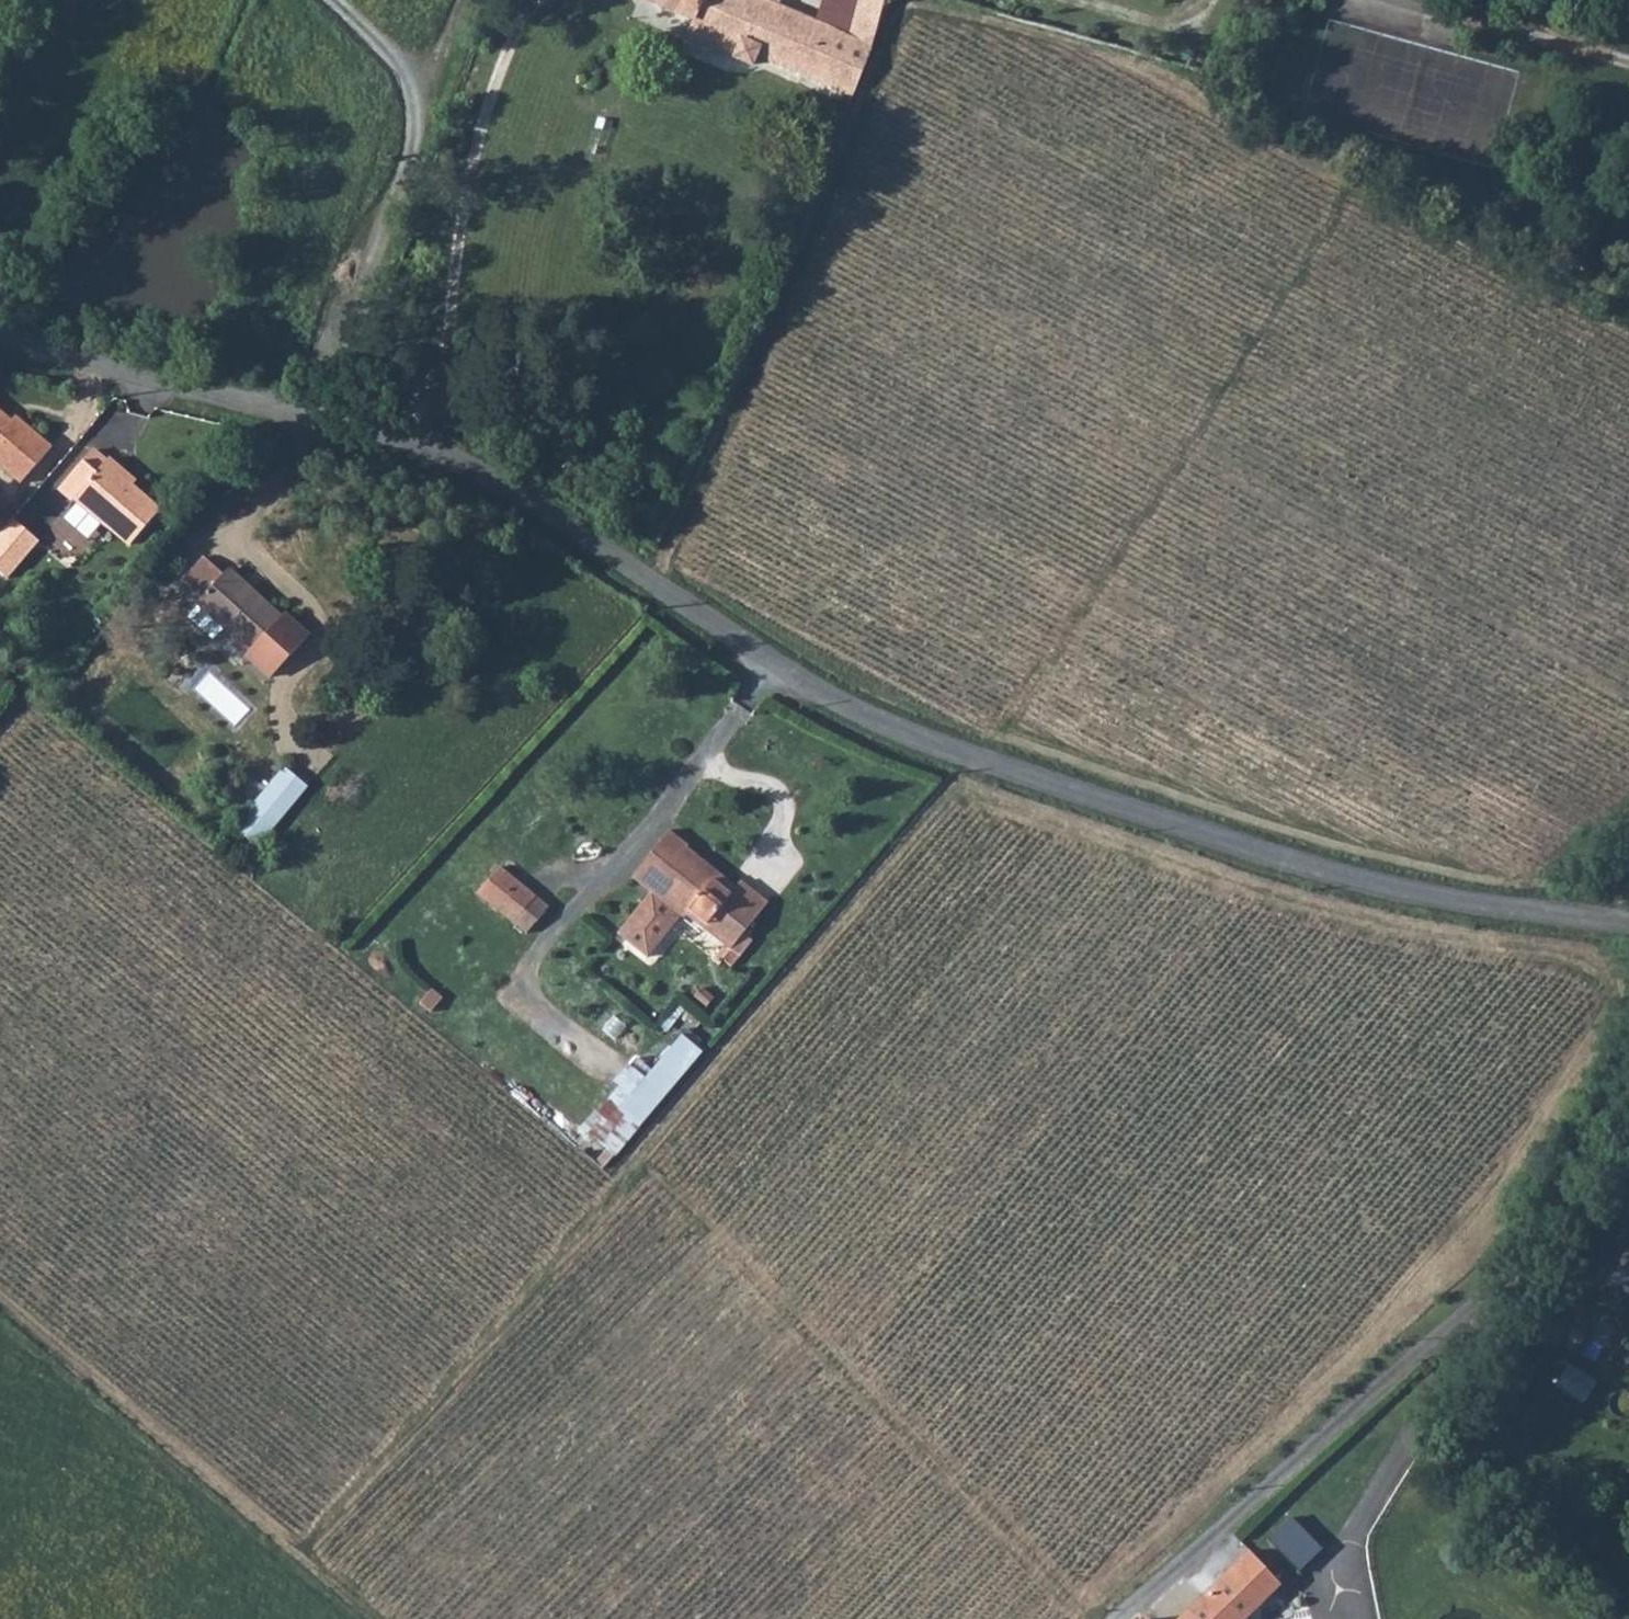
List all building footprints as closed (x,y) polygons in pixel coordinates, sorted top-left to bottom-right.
[(698,17),(693,27),(788,68),(856,95),(868,65),(890,0),(862,0),(852,34),(784,6),(770,0),(659,0),(698,17)] [(23,481),(56,440),(22,413),(17,415),(0,402),(0,462),(23,481)] [(89,455),(58,493),(101,531),(105,527),(126,546),(154,513),(119,482),(123,477),(106,463),(104,466),(89,455)] [(9,523),(0,533),(0,550),(18,566),(35,546),(9,523)] [(0,550),(0,572),(7,578),(18,566),(0,550)] [(279,621),(226,573),(222,578),(203,561),(183,585),(201,601),(196,606),(198,608),(188,620),(212,642),(223,630),(249,654),(246,658),(270,680),(307,639),(282,617),(279,621)] [(304,785),(284,768),(234,829),(254,845),(304,785)] [(662,828),(626,873),(645,889),(652,881),(681,904),(677,908),(698,925),(702,920),(728,940),(761,899),(735,878),(730,883),(711,869),(706,876),(675,850),(681,843),(662,828)] [(497,869),(476,895),(510,923),(531,896),(497,869)] [(681,904),(652,881),(645,889),(612,930),(641,953),(677,908),(681,904)] [(624,1156),(704,1046),(683,1031),(650,1075),(631,1061),(612,1087),(613,1088),(584,1128),(624,1156)] [(1618,1263),(1628,1270),(1628,1244),(1618,1263)] [(1302,1569),(1326,1546),(1295,1514),(1271,1537),(1302,1569)] [(1179,1618),(1240,1618),(1279,1581),(1250,1551),(1179,1618)]
